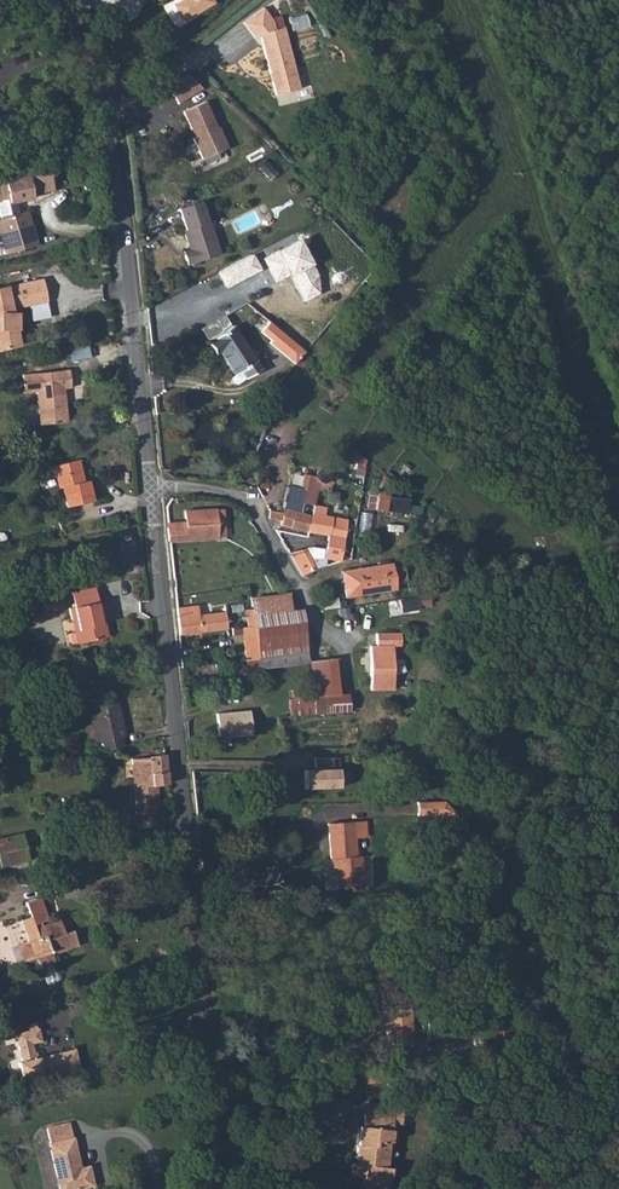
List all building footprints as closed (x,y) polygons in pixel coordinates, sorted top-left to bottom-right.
[(179,8),(167,16),(177,32),(208,12),(200,0),(174,0),(179,8)] [(254,38),(260,36),(268,72),(271,71),(274,80),(271,81),(275,94),(299,87),(282,26),(281,16),(271,18),(264,7),(243,22),(254,38)] [(287,20),(290,30),(308,25),(305,15),(287,20)] [(191,72),(167,87),(177,102),(200,88),(191,72)] [(204,100),(181,110),(193,137),(192,137),(200,158),(226,147),(217,126),(215,127),(204,100)] [(268,180),(276,174),(264,158),(256,163),(268,180)] [(46,174),(0,184),(0,242),(5,256),(38,247),(25,213),(17,216),(15,204),(30,201),(29,197),(50,192),(46,174)] [(198,200),(176,208),(183,228),(182,229),(189,248),(190,252),(183,255),(187,264),(219,252),(207,220),(205,220),(198,200)] [(272,251),(260,257),(274,283),(287,276),(302,304),(325,292),(310,263),(309,264),(294,236),(271,249),(272,251)] [(252,254),(218,272),(226,288),(261,270),(252,254)] [(47,285),(0,296),(0,344),(3,357),(24,352),(20,335),(26,334),(23,318),(17,319),(16,314),(34,310),(52,306),(47,285)] [(34,310),(38,328),(56,323),(52,306),(34,310)] [(270,321),(261,331),(272,340),(270,342),(295,363),(306,351),(270,321)] [(303,331),(299,324),(294,327),(298,334),(303,331)] [(228,353),(243,377),(250,373),(254,380),(269,371),(242,328),(216,344),(223,356),(228,353)] [(75,391),(73,372),(25,378),(27,396),(41,395),(44,426),(72,423),(69,391),(75,391)] [(250,373),(243,377),(239,380),(242,385),(246,385),(254,380),(250,373)] [(329,474),(330,470),(329,466),(325,464),(321,465),(318,469),(320,474),(324,476),(329,474)] [(89,488),(85,467),(60,472),(65,494),(71,493),(74,510),(98,504),(95,487),(89,488)] [(285,478),(282,496),(296,498),(299,499),(311,503),(317,473),(304,471),(302,481),(285,478)] [(404,515),(407,499),(386,494),(389,480),(377,477),(370,507),(404,515)] [(307,531),(310,510),(297,508),(295,507),(296,498),(282,496),(281,503),(275,504),(274,507),(276,510),(274,509),(272,519),(279,520),(279,525),(307,531)] [(318,504),(311,503),(310,510),(307,531),(325,535),(324,548),(305,549),(310,560),(322,557),(338,560),(345,518),(318,512),(318,504)] [(168,521),(168,540),(225,536),(223,507),(185,510),(186,520),(168,521)] [(301,574),(312,568),(310,560),(305,549),(287,552),(301,574)] [(394,590),(390,564),(341,571),(344,597),(394,590)] [(73,598),(76,612),(100,607),(96,592),(73,598)] [(430,593),(403,596),(405,611),(432,608),(430,593)] [(304,633),(301,610),(285,613),(283,595),(253,600),(255,623),(256,637),(304,633)] [(66,612),(63,600),(46,604),(48,616),(66,612)] [(177,618),(197,615),(196,605),(176,607),(177,618)] [(76,612),(72,613),(74,626),(79,625),(85,649),(110,643),(107,629),(104,630),(101,619),(108,617),(105,606),(100,607),(76,612)] [(177,618),(178,633),(227,627),(225,611),(197,615),(177,618)] [(246,659),(258,657),(256,637),(255,623),(242,624),(246,659)] [(74,626),(80,650),(85,649),(79,625),(74,626)] [(373,645),(389,644),(398,643),(397,631),(372,632),(373,645)] [(258,657),(306,653),(304,633),(256,637),(258,657)] [(371,677),(373,677),(392,675),(389,644),(373,645),(368,645),(371,677)] [(259,668),(305,664),(306,653),(258,657),(259,668)] [(374,690),(398,688),(396,675),(392,675),(373,677),(374,690)] [(323,713),(344,711),(342,694),(322,696),(323,713)] [(311,697),(313,714),(323,713),(322,696),(311,697)] [(108,742),(111,754),(132,749),(130,738),(134,737),(126,704),(101,710),(104,726),(108,742)] [(217,708),(218,713),(249,710),(249,705),(217,708)] [(218,713),(218,723),(221,723),(222,732),(219,733),(220,744),(236,742),(236,746),(252,744),(251,726),(250,717),(249,710),(218,713)] [(97,744),(108,742),(104,726),(93,728),(97,744)] [(136,813),(159,811),(156,785),(166,784),(165,772),(163,755),(146,756),(145,759),(131,760),(131,763),(132,778),(136,813)] [(314,769),(304,769),(305,788),(339,787),(338,757),(314,758),(314,769)] [(126,778),(132,778),(131,763),(124,764),(126,778)] [(455,811),(441,799),(413,802),(415,815),(455,811)] [(360,815),(348,816),(350,832),(361,831),(360,815)] [(348,816),(322,818),(325,857),(330,857),(334,893),(361,890),(357,853),(352,853),(350,832),(348,816)] [(8,859),(36,851),(30,826),(2,833),(8,859)] [(62,923),(54,896),(39,900),(44,917),(36,920),(43,941),(32,945),(38,963),(52,959),(59,982),(71,979),(67,963),(70,962),(68,953),(90,946),(85,931),(77,933),(72,919),(62,923)] [(408,923),(427,922),(425,909),(408,910),(408,923)] [(418,1009),(409,1010),(409,1026),(419,1025),(418,1009)] [(444,1011),(437,1011),(438,1034),(446,1033),(444,1011)] [(381,1018),(386,1037),(404,1031),(398,1013),(381,1018)] [(51,1031),(49,1024),(42,1026),(43,1033),(35,1034),(39,1063),(31,1065),(36,1086),(95,1072),(91,1052),(51,1060),(47,1044),(55,1041),(53,1030),(51,1031)] [(376,1103),(374,1117),(413,1120),(415,1108),(376,1103)] [(413,1120),(374,1117),(374,1130),(369,1130),(365,1167),(360,1167),(358,1180),(373,1182),(373,1185),(389,1186),(389,1182),(401,1183),(402,1171),(398,1171),(400,1147),(402,1147),(404,1132),(412,1132),(413,1120)] [(54,1128),(58,1145),(83,1140),(80,1123),(54,1128)] [(58,1145),(67,1188),(97,1188),(103,1188),(99,1168),(91,1169),(83,1140),(58,1145)]
